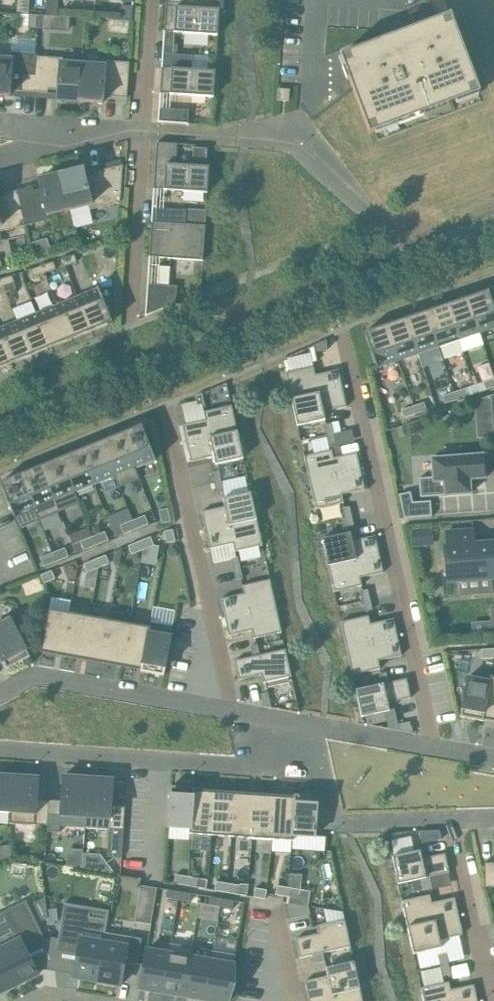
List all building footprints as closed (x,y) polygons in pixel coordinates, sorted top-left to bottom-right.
[(46,15),(57,16),(58,0),(46,0),(46,15)] [(166,7),(219,10),(220,0),(166,0),(166,7)] [(121,7),(120,20),(132,21),(133,7),(121,7)] [(218,36),(219,10),(166,7),(164,32),(218,36)] [(38,28),(38,15),(30,14),(29,27),(38,28)] [(480,93),(451,14),(340,56),(370,134),(480,93)] [(47,16),(38,15),(38,28),(46,28),(47,16)] [(10,97),(11,72),(23,73),(21,91),(34,92),(36,57),(36,54),(11,52),(11,60),(0,59),(0,96),(10,97)] [(162,60),(162,68),(192,70),(192,56),(167,54),(166,60),(162,60)] [(58,100),(80,101),(82,64),(62,63),(63,58),(36,57),(34,92),(48,93),(48,90),(58,90),(58,100)] [(82,64),(80,101),(103,103),(103,93),(114,94),(113,97),(127,98),(129,63),(103,61),(103,66),(82,64)] [(216,71),(192,70),(162,68),(160,94),(214,97),(216,71)] [(278,89),(277,101),(289,101),(290,90),(278,89)] [(189,110),(163,109),(162,122),(158,121),(158,122),(188,124),(189,110)] [(207,193),(209,169),(209,167),(176,164),(177,144),(157,143),(154,189),(207,193)] [(195,148),(194,165),(207,166),(208,148),(195,148)] [(83,169),(61,174),(70,210),(89,205),(91,210),(120,203),(123,165),(94,172),(95,175),(85,178),(83,169)] [(17,191),(25,226),(50,220),(49,215),(70,210),(61,174),(39,179),(41,187),(34,189),(33,187),(17,191)] [(25,226),(17,191),(4,194),(4,198),(0,199),(0,232),(25,226)] [(156,209),(155,223),(185,224),(186,211),(156,209)] [(185,224),(155,223),(152,222),(149,257),(203,261),(205,226),(185,224)] [(77,262),(75,255),(63,259),(64,261),(66,266),(77,262)] [(54,262),(42,266),(45,273),(56,269),(54,262)] [(45,273),(42,266),(31,269),(34,276),(45,273)] [(1,279),(4,286),(15,283),(12,275),(1,279)] [(15,283),(4,286),(6,292),(16,288),(15,283)] [(177,286),(151,284),(149,314),(146,315),(146,317),(176,304),(177,286)] [(98,287),(78,296),(92,331),(112,322),(98,287)] [(488,291),(467,298),(479,334),(493,328),(493,307),(488,291)] [(78,296),(58,304),(72,339),(92,331),(78,296)] [(479,334),(467,298),(447,305),(459,340),(479,334)] [(58,304),(38,312),(52,347),(72,339),(58,304)] [(459,340),(447,305),(426,312),(438,347),(459,340)] [(32,355),(52,347),(38,312),(17,320),(32,355)] [(438,347),(426,312),(406,319),(418,354),(438,347)] [(418,354),(406,319),(385,326),(397,361),(418,354)] [(32,355),(17,320),(0,327),(0,335),(12,363),(32,355)] [(397,361),(385,326),(364,333),(376,368),(397,361)] [(0,335),(0,368),(12,363),(0,335)] [(327,340),(314,346),(315,352),(328,349),(327,344),(328,344),(327,340)] [(343,388),(339,370),(315,375),(314,367),(286,373),(292,399),(343,388)] [(493,387),(493,379),(483,382),(486,390),(493,387)] [(343,388),(292,399),(298,426),(325,420),(324,412),(347,407),(343,388)] [(454,392),(456,400),(467,396),(464,389),(454,392)] [(445,404),(456,400),(454,392),(442,396),(445,404)] [(205,406),(202,393),(196,396),(198,408),(205,406)] [(475,401),(478,438),(493,437),(491,396),(475,401)] [(413,406),(415,414),(426,410),(423,402),(413,406)] [(238,432),(232,406),(204,412),(206,420),(183,425),(187,443),(238,432)] [(404,417),(415,414),(413,406),(401,410),(404,417)] [(326,424),(325,424),(327,435),(334,434),(331,423),(327,425),(326,424)] [(141,425),(121,434),(139,480),(140,479),(136,468),(156,460),(141,425)] [(216,465),(243,458),(238,432),(187,443),(191,462),(214,457),(216,465)] [(121,434),(101,442),(120,488),(139,480),(121,434)] [(334,434),(327,435),(330,446),(331,446),(331,445),(336,444),(334,434)] [(101,442),(81,450),(95,485),(114,477),(119,488),(120,488),(101,442)] [(81,450),(61,458),(79,504),(80,504),(76,493),(95,485),(81,450)] [(310,482),(361,471),(357,453),(334,458),(332,450),(304,456),(310,482)] [(419,478),(421,497),(471,493),(470,480),(485,478),(483,454),(432,458),(433,477),(419,478)] [(61,458),(40,466),(59,512),(79,504),(61,458)] [(40,466),(21,474),(40,520),(59,512),(40,466)] [(215,483),(222,481),(219,470),(212,472),(215,483)] [(344,503),(342,495),(365,490),(361,471),(310,482),(316,509),(344,503)] [(1,482),(0,483),(14,518),(19,529),(40,520),(21,474),(1,482)] [(215,483),(217,494),(224,492),(222,481),(215,483)] [(413,503),(410,492),(399,495),(404,518),(432,516),(431,501),(413,503)] [(206,530),(257,519),(251,493),(223,499),(225,507),(202,512),(206,530)] [(345,507),(343,507),(346,518),(352,517),(350,507),(345,508),(345,507)] [(171,522),(169,509),(160,511),(163,524),(171,522)] [(148,525),(145,517),(133,522),(136,530),(148,525)] [(345,518),(341,519),(343,530),(354,528),(352,517),(345,518)] [(233,543),(235,551),(262,545),(257,519),(206,530),(210,549),(233,543)] [(136,530),(133,522),(121,526),(125,534),(136,530)] [(433,528),(411,530),(413,547),(434,545),(433,528)] [(175,541),(173,530),(164,531),(166,543),(175,541)] [(445,547),(448,582),(493,578),(493,566),(492,543),(474,544),(473,530),(446,532),(447,546),(445,547)] [(108,541),(105,533),(93,538),(96,546),(108,541)] [(328,565),(379,554),(375,536),(352,541),(350,533),(322,539),(328,565)] [(154,545),(151,537),(139,541),(143,550),(154,545)] [(96,546),(93,538),(81,543),(85,551),(96,546)] [(143,550),(139,541),(128,546),(132,554),(143,550)] [(68,557),(65,549),(53,554),(56,562),(68,557)] [(263,549),(256,561),(257,564),(266,562),(263,549)] [(56,562),(53,554),(41,559),(44,567),(56,562)] [(360,578),(383,573),(379,554),(328,565),(334,592),(362,586),(360,578)] [(109,564),(106,555),(95,560),(98,568),(109,564)] [(231,559),(234,570),(241,568),(238,557),(231,559)] [(95,560),(84,564),(87,573),(98,568),(95,560)] [(234,570),(236,581),(243,579),(241,568),(234,570)] [(55,579),(52,571),(41,575),(44,584),(55,579)] [(221,599),(225,617),(276,606),(270,580),(242,586),(244,594),(221,599)] [(363,590),(361,590),(364,601),(370,600),(368,590),(363,591),(363,590)] [(370,600),(364,601),(366,612),(368,612),(368,611),(372,610),(370,600)] [(148,620),(170,625),(173,609),(151,605),(148,620)] [(485,621),(486,635),(493,634),(493,605),(490,605),(491,621),(485,621)] [(254,638),(282,632),(276,606),(225,617),(229,636),(252,630),(254,638)] [(62,653),(69,613),(49,609),(43,639),(41,652),(61,655),(61,653),(62,653)] [(82,657),(89,616),(69,613),(62,653),(65,654),(65,656),(81,659),(81,657),(82,657)] [(102,663),(110,620),(89,616),(82,657),(85,657),(85,659),(87,660),(87,658),(91,659),(91,661),(102,663)] [(397,637),(393,619),(370,624),(368,616),(341,622),(347,648),(397,637)] [(0,656),(7,669),(30,657),(23,644),(10,619),(0,625),(0,655),(0,656)] [(122,666),(130,623),(110,620),(102,663),(117,665),(117,663),(122,664),(121,666),(122,666)] [(142,672),(152,623),(151,623),(150,627),(130,623),(122,666),(137,669),(138,667),(142,668),(141,672),(142,672)] [(164,676),(173,627),(152,623),(142,672),(164,676)] [(380,669),(378,661),(401,656),(397,637),(347,648),(352,675),(380,669)] [(250,647),(253,657),(260,655),(257,644),(255,645),(250,647)] [(264,683),(291,677),(285,649),(260,655),(253,657),(235,661),(239,680),(262,675),(264,683)] [(493,658),(493,649),(481,649),(482,658),(493,658)] [(381,673),(379,673),(381,684),(388,683),(386,672),(381,673)] [(460,717),(482,721),(490,676),(489,676),(488,682),(467,678),(462,704),(460,717)] [(490,676),(482,721),(483,721),(484,717),(488,718),(487,720),(493,721),(493,677),(490,676)] [(381,684),(356,690),(357,698),(362,717),(390,711),(388,703),(411,698),(407,679),(388,683),(381,684)] [(261,694),(264,706),(271,708),(268,692),(261,694)] [(411,726),(410,721),(397,724),(398,730),(414,733),(412,726),(411,726)] [(10,813),(10,823),(11,823),(14,776),(0,775),(0,812),(10,813)] [(11,823),(35,825),(35,824),(48,825),(48,820),(49,800),(37,799),(38,791),(39,778),(14,776),(11,823)] [(63,776),(62,801),(49,800),(48,820),(48,825),(60,826),(61,816),(86,818),(88,778),(63,776)] [(86,818),(110,819),(109,829),(107,854),(122,855),(124,830),(125,805),(111,804),(112,792),(113,779),(88,778),(86,818)] [(190,828),(189,834),(190,834),(193,788),(171,787),(168,827),(190,828)] [(193,788),(190,834),(211,835),(214,792),(198,791),(198,793),(194,793),(194,788),(193,788)] [(215,792),(214,792),(211,835),(231,837),(234,793),(219,792),(219,794),(214,794),(215,792)] [(249,794),(234,793),(231,837),(251,838),(254,795),(253,795),(253,797),(249,796),(249,794)] [(255,795),(254,795),(251,838),(272,839),(275,796),(259,795),(259,797),(255,797),(255,795)] [(276,796),(275,796),(272,839),(292,841),(295,795),(294,795),(294,797),(280,796),(280,798),(276,798),(276,796)] [(318,797),(295,795),(292,841),(293,841),(293,835),(315,836),(318,797)] [(422,844),(419,831),(410,831),(414,846),(422,844)] [(429,877),(449,873),(445,854),(422,859),(420,851),(392,857),(398,884),(421,879),(429,877)] [(484,863),(485,887),(493,887),(493,862),(484,863)] [(289,875),(288,888),(300,890),(301,876),(289,875)] [(186,886),(187,878),(175,876),(174,884),(186,886)] [(432,888),(429,877),(421,879),(423,890),(432,888)] [(198,888),(199,880),(187,878),(186,886),(198,888)] [(226,892),(228,884),(216,882),(215,890),(226,892)] [(238,894),(240,886),(228,884),(226,892),(238,894)] [(287,896),(288,888),(276,886),(275,894),(287,896)] [(299,898),(300,890),(288,888),(287,896),(299,898)] [(265,899),(267,891),(255,889),(253,897),(265,899)] [(168,890),(166,898),(178,900),(179,892),(168,890)] [(179,892),(178,900),(190,902),(191,894),(179,892)] [(402,901),(408,927),(459,916),(454,898),(431,903),(430,895),(402,901)] [(210,897),(209,905),(221,907),(222,899),(210,897)] [(222,899),(221,907),(232,909),(234,901),(222,899)] [(0,931),(0,952),(16,985),(32,977),(32,979),(34,978),(33,977),(38,975),(28,954),(47,944),(26,900),(5,911),(12,925),(0,931)] [(85,923),(88,907),(64,903),(56,951),(78,955),(74,977),(79,978),(79,980),(80,980),(80,979),(97,981),(106,933),(107,926),(85,923)] [(309,907),(288,904),(291,919),(311,915),(309,907)] [(463,935),(459,916),(408,927),(413,954),(441,948),(439,940),(463,935)] [(319,934),(296,939),(300,958),(312,955),(323,953),(351,947),(345,920),(317,926),(319,934)] [(106,933),(97,981),(114,984),(114,986),(115,986),(116,985),(121,985),(125,963),(137,965),(142,939),(106,933)] [(170,944),(169,944),(168,953),(147,949),(140,989),(143,989),(143,990),(144,991),(144,989),(162,992),(170,944)] [(183,997),(192,947),(170,944),(162,992),(183,996),(183,997)] [(192,947),(183,997),(184,997),(184,996),(205,1000),(213,951),(192,947)] [(205,1000),(212,1000),(227,1000),(235,955),(213,951),(205,1000)] [(0,994),(2,994),(1,993),(16,985),(0,952),(0,994)] [(323,953),(312,955),(314,964),(325,961),(323,953)] [(438,955),(440,966),(448,964),(446,953),(438,955)] [(305,981),(309,999),(360,988),(354,962),(326,968),(328,976),(305,981)] [(451,975),(448,964),(440,966),(442,977),(451,975)] [(424,1000),(477,1000),(474,985),(451,990),(449,982),(421,988),(424,1000)] [(360,988),(309,999),(309,1000),(363,1000),(360,988)]
